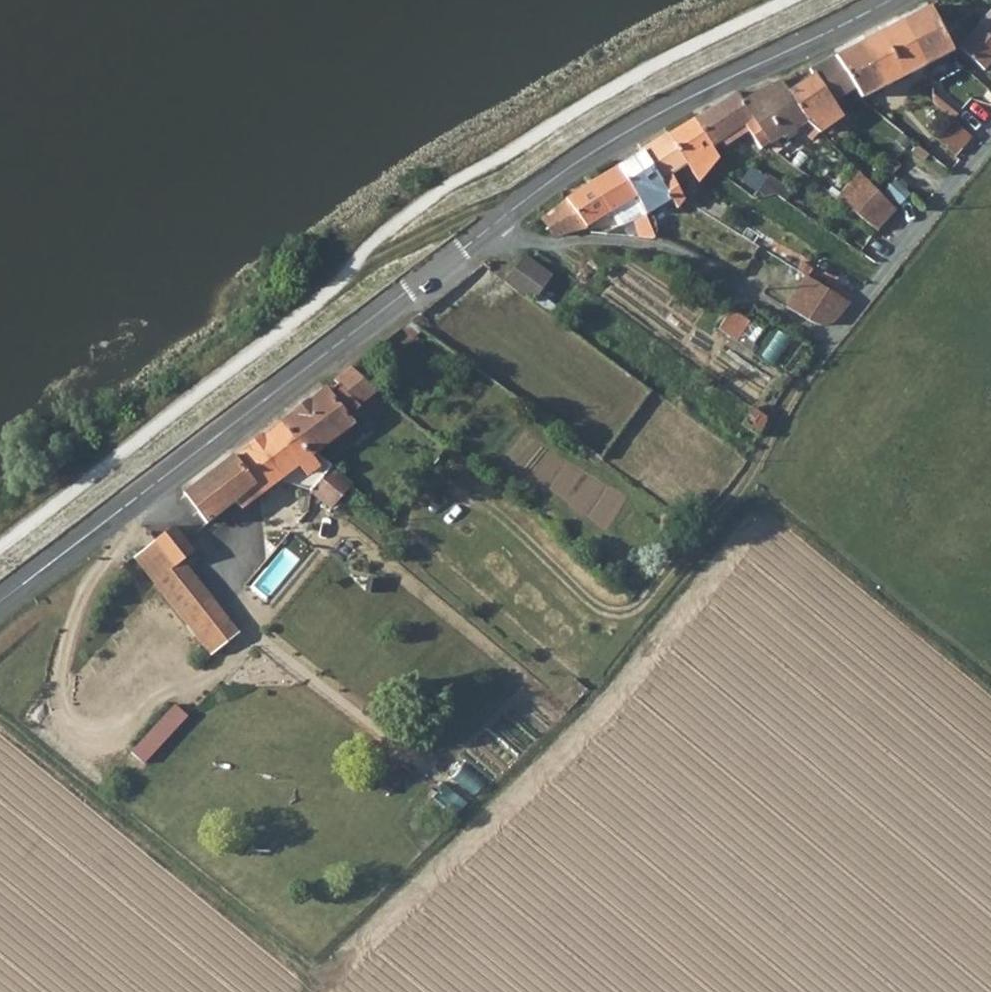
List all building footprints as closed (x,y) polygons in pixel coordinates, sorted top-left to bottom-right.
[(956,54),(958,53),(932,8),(907,21),(932,67),(956,54)] [(982,28),(990,37),(990,18),(982,28)] [(883,90),(932,67),(907,21),(861,44),(883,90)] [(990,66),(990,37),(982,28),(963,51),(985,73),(990,66)] [(837,57),(858,90),(865,101),(883,90),(861,44),(837,57)] [(938,78),(963,66),(956,54),(932,67),(938,78)] [(837,105),(858,90),(837,57),(809,71),(814,77),(815,77),(837,105)] [(814,77),(789,93),(808,123),(817,131),(838,120),(829,110),(837,105),(815,77),(814,77)] [(757,95),(780,137),(781,141),(799,129),(811,145),(818,141),(807,124),(808,123),(789,93),(784,84),(757,95)] [(743,104),(748,114),(753,123),(768,144),(780,137),(757,95),(743,104)] [(739,96),(697,122),(712,150),(753,123),(748,114),(743,104),(739,96)] [(838,120),(846,115),(837,105),(829,110),(838,120)] [(698,185),(718,161),(712,150),(697,122),(670,138),(687,168),(698,185)] [(973,151),(978,144),(975,141),(953,122),(938,141),(958,159),(964,152),(973,151)] [(817,131),(808,123),(807,124),(818,141),(823,138),(817,131)] [(978,144),(982,147),(987,142),(981,136),(975,141),(978,144)] [(644,154),(672,201),(677,211),(684,202),(672,177),(687,168),(670,138),(644,154)] [(646,217),(672,201),(644,154),(620,170),(638,198),(646,217)] [(638,198),(620,170),(594,186),(611,215),(638,198)] [(863,171),(860,174),(877,190),(880,188),(863,171)] [(885,221),(896,208),(877,190),(860,174),(845,191),(885,221)] [(771,179),(765,186),(771,190),(776,184),(771,179)] [(611,215),(594,186),(567,203),(568,204),(587,231),(611,215)] [(874,233),(885,221),(845,191),(834,203),(874,233)] [(916,203),(924,211),(929,205),(921,197),(916,203)] [(587,231),(568,204),(544,224),(559,241),(587,231)] [(557,261),(550,256),(545,262),(553,268),(557,261)] [(553,280),(538,269),(525,260),(508,282),(542,308),(546,303),(540,299),(553,280)] [(802,276),(781,310),(815,330),(832,325),(849,306),(802,276)] [(733,311),(720,331),(736,343),(750,323),(733,311)] [(377,398),(352,369),(333,383),(360,413),(377,398)] [(354,431),(324,390),(281,423),(307,461),(316,456),(326,449),(351,432),(354,431)] [(746,429),(761,439),(769,421),(755,412),(746,429)] [(281,423),(185,496),(194,512),(202,526),(254,490),(261,498),(275,488),(277,491),(292,482),(331,514),(343,501),(352,508),(361,497),(331,474),(333,471),(316,456),(307,461),(281,423)] [(360,445),(351,432),(326,449),(335,461),(360,445)] [(172,530),(135,559),(154,584),(183,564),(192,558),(172,530)] [(183,564),(154,584),(195,637),(221,618),(183,564)] [(150,764),(191,713),(177,702),(136,752),(150,764)]
